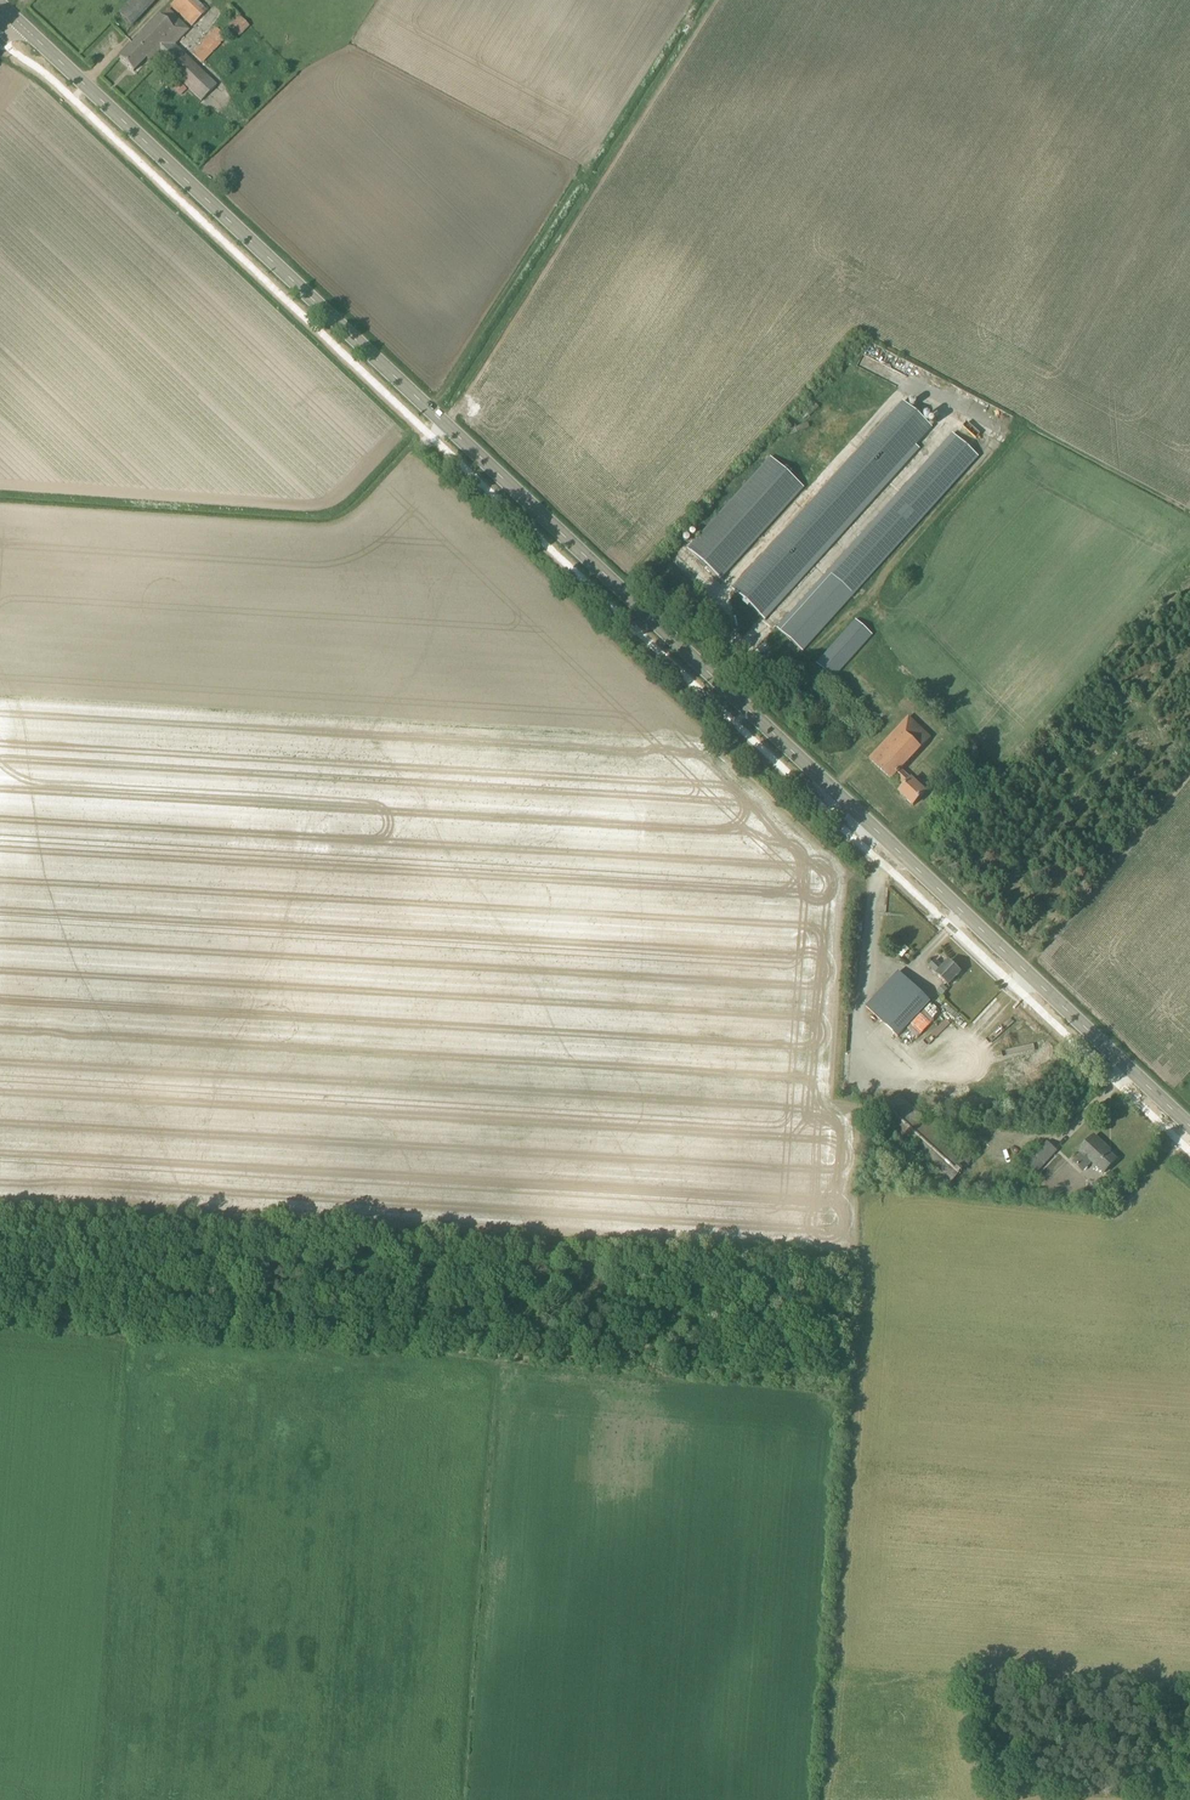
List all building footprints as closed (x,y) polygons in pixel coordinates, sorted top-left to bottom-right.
[(127,5),(119,14),(131,26),(154,1),(155,0),(132,0),(127,5)] [(171,7),(192,27),(207,11),(196,0),(178,0),(171,7)] [(239,15),(228,26),(239,37),(249,27),(239,15)] [(172,31),(159,18),(120,58),(134,72),(145,60),(153,67),(156,64),(155,63),(159,60),(202,101),(217,86),(174,44),(187,30),(179,23),(172,31)] [(216,28),(192,54),(203,64),(226,38),(216,28)] [(906,401),(733,590),(765,619),(934,427),(906,401)] [(953,434),(777,628),(803,651),(979,457),(953,434)] [(688,549),(721,579),(805,488),(772,458),(688,549)] [(856,621),(825,655),(817,664),(834,679),(872,635),(856,621)] [(910,716),(878,750),(869,759),(892,780),(895,777),(906,787),(900,793),(914,806),(926,793),(901,769),(932,737),(910,716)] [(1145,742),(1163,748),(1165,742),(1147,736),(1145,742)] [(889,945),(897,953),(905,945),(896,937),(889,945)] [(935,961),(929,968),(949,986),(961,973),(949,961),(943,968),(935,961)] [(899,972),(866,1007),(898,1036),(930,1002),(899,972)] [(847,1079),(846,1090),(871,1091),(871,1080),(847,1079)] [(878,1119),(935,1173),(949,1187),(972,1162),(958,1149),(901,1095),(878,1119)] [(1092,1163),(1103,1174),(1117,1160),(1106,1150),(1108,1148),(1095,1136),(1080,1151),(1083,1154),(1074,1162),(1084,1172),(1092,1163)] [(1048,1141),(1026,1164),(1036,1173),(1058,1151),(1048,1141)]
